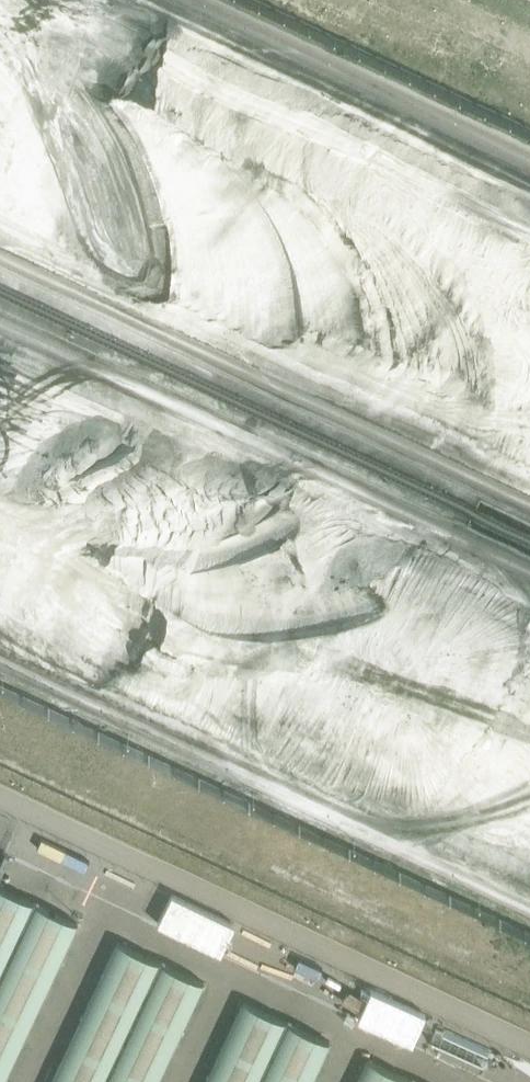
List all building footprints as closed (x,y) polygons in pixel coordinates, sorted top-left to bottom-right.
[(80,923),(0,886),(0,1081),(4,1081),(80,923)] [(56,1081),(162,1081),(208,985),(120,944),(56,1081)] [(209,1081),(316,1081),(334,1045),(245,1004),(209,1081)] [(357,1081),(411,1081),(367,1062),(357,1081)]
